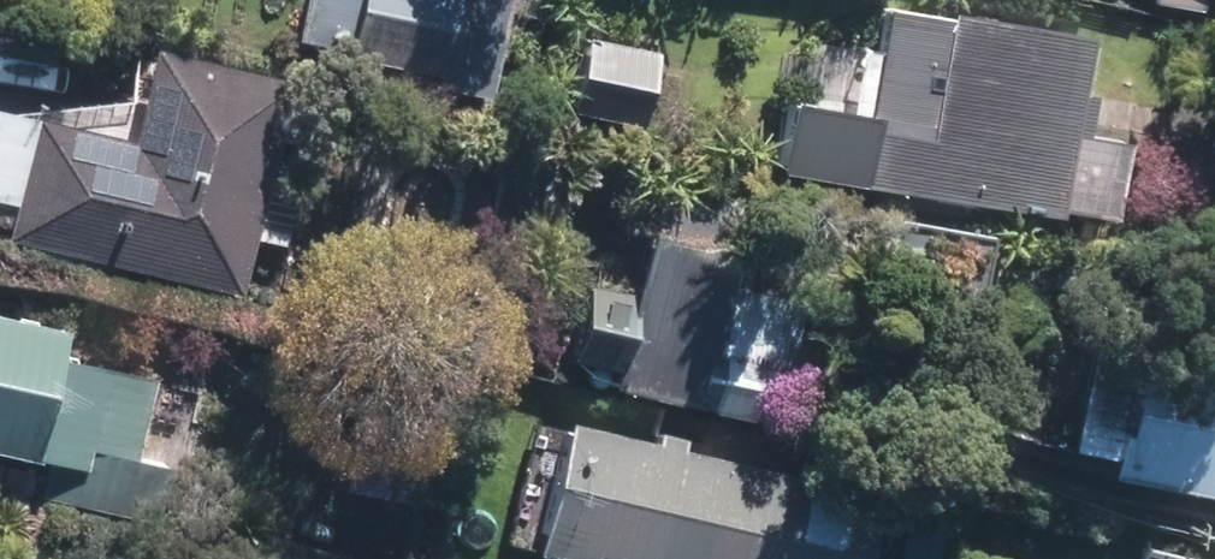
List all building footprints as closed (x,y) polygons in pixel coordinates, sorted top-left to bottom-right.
[(305,57),(164,20),(150,74),(63,83),(82,12),(35,0),(8,0),(0,29),(0,200),(16,204),(12,220),(245,281),(305,57)] [(315,28),(500,77),(520,0),(322,0),(315,28)] [(789,149),(1118,221),(1141,119),(1086,106),(1104,24),(997,0),(966,0),(956,47),(879,30),(866,90),(805,77),(789,149)] [(662,52),(588,36),(576,92),(649,108),(662,52)] [(833,223),(671,184),(624,376),(787,415),(833,223)] [(994,232),(907,216),(886,329),(973,344),(994,232)] [(644,284),(595,271),(583,316),(632,329),(644,284)] [(93,459),(100,436),(143,448),(169,358),(72,331),(77,315),(0,292),(0,432),(93,459)] [(1105,324),(1081,439),(1121,448),(1118,461),(1214,481),(1214,348),(1105,324)] [(576,410),(544,539),(598,553),(603,535),(697,558),(869,558),(887,489),(576,410)]
